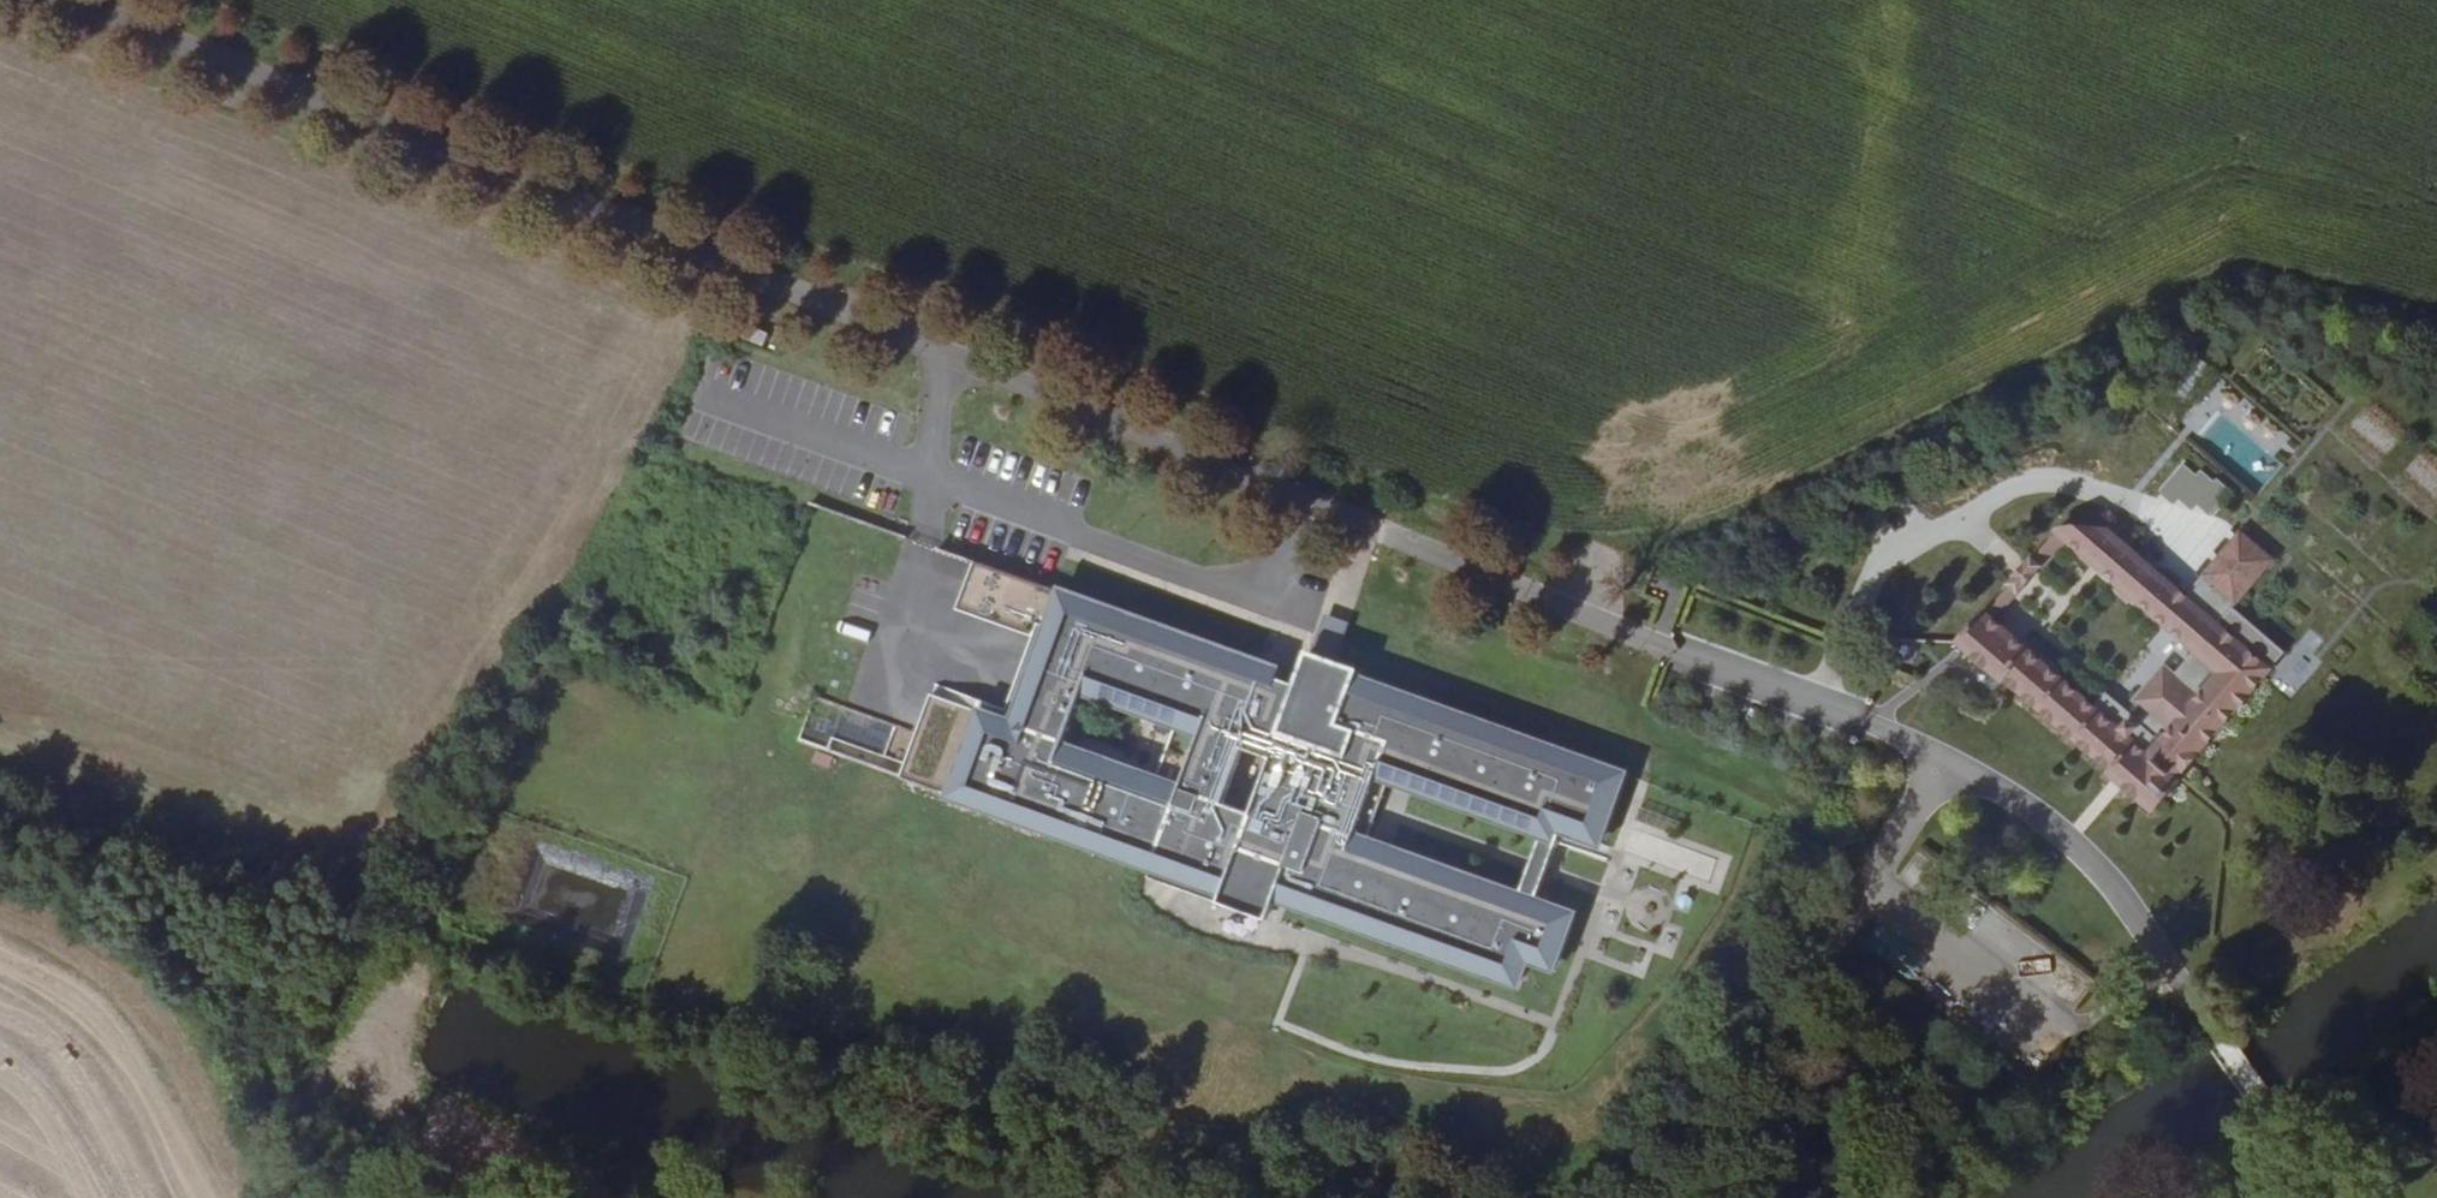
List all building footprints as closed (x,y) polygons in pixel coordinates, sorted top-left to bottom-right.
[(2172,383),(2192,400),(2215,373),(2195,356),(2172,383)] [(2180,421),(2262,488),(2297,444),(2215,378),(2180,421)] [(2161,486),(2210,521),(2231,491),(2183,456),(2161,486)] [(2206,595),(2118,518),(2063,522),(2060,525),(2221,665),(2198,691),(2225,716),(2288,642),(2233,593),(2206,595)] [(1221,920),(1266,936),(1274,915),(1519,1001),(1529,974),(1553,982),(1575,920),(1355,843),(1375,789),(1556,853),(1559,843),(1598,856),(1627,775),(1309,663),(1302,683),(1055,596),(1008,728),(929,700),(899,786),(978,814),(975,821),(1225,909),(1221,920)] [(1994,601),(1959,641),(2001,677),(2007,671),(2116,762),(2108,770),(2152,809),(2188,766),(2185,763),(2210,734),(2181,710),(2177,715),(2073,628),(2052,651),(1994,601)] [(1314,640),(1337,637),(1335,619),(1312,622),(1314,640)] [(2210,734),(2225,716),(2198,691),(2181,710),(2210,734)]
